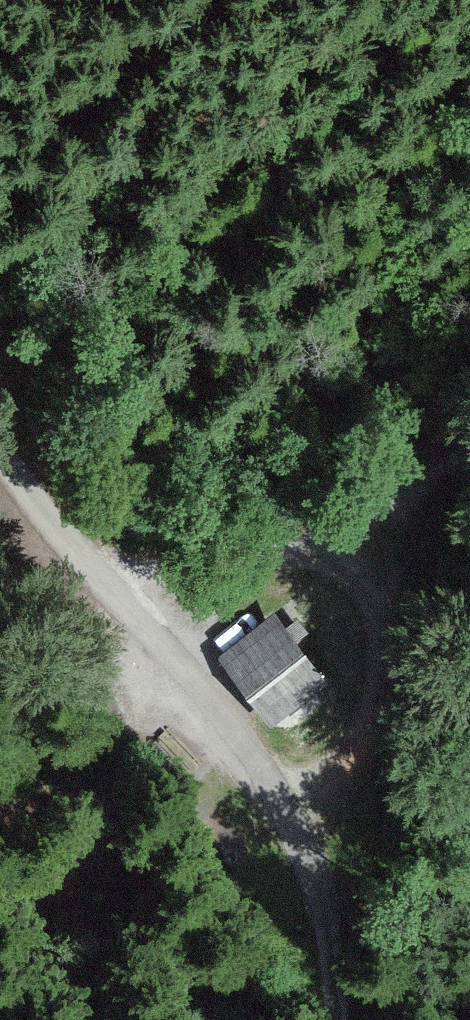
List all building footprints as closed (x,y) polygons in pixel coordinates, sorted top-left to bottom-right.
[(276,620),(224,661),(268,718),(320,678),(294,644),(305,636),(295,623),(285,631),(276,620)]
